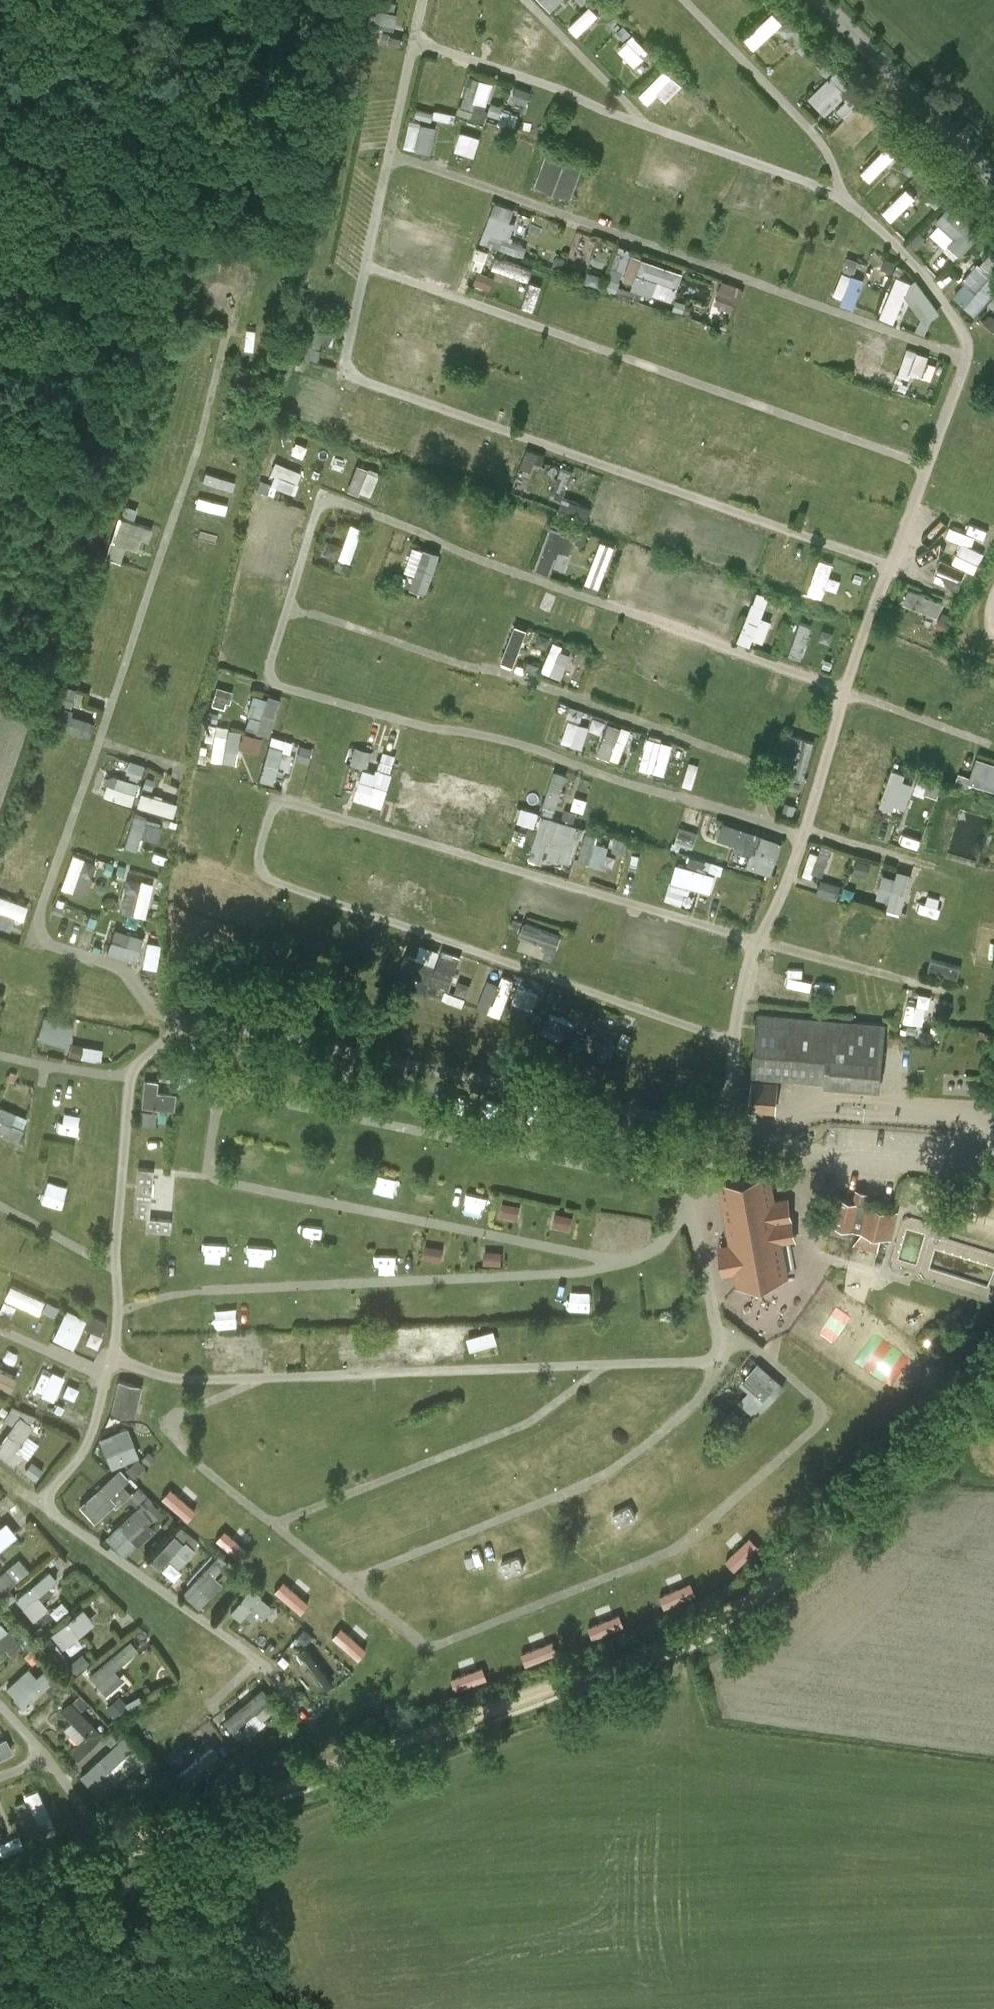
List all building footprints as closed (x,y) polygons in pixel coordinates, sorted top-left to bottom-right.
[(554,9),(564,0),(545,0),(554,9)] [(582,33),(603,13),(594,4),(573,24),(582,33)] [(776,9),(748,37),(759,48),(787,20),(776,9)] [(618,14),(609,25),(625,39),(634,28),(618,14)] [(620,48),(647,75),(660,62),(634,35),(620,48)] [(662,93),(670,101),(687,84),(669,66),(643,93),(652,102),(662,93)] [(473,74),(462,112),(488,119),(499,81),(473,74)] [(829,115),(852,93),(834,75),(812,97),(829,115)] [(494,102),(490,119),(521,126),(529,95),(518,92),(515,107),(494,102)] [(852,117),(861,104),(849,95),(840,109),(852,117)] [(466,129),(485,135),(489,122),(470,116),(466,129)] [(414,118),(407,145),(433,152),(441,125),(414,118)] [(459,149),(479,155),(485,136),(464,131),(459,149)] [(889,144),(865,171),(875,179),(898,153),(889,144)] [(547,153),(536,184),(571,198),(582,167),(547,153)] [(899,195),(917,177),(910,169),(901,178),(896,174),(887,183),(899,195)] [(922,175),(886,210),(895,219),(931,184),(922,175)] [(486,244),(528,253),(530,244),(512,240),(520,206),(496,200),(486,244)] [(955,205),(934,228),(964,256),(986,233),(955,205)] [(486,252),(477,284),(495,288),(497,282),(530,291),(526,305),(540,309),(547,285),(532,281),(537,265),(486,252)] [(676,302),(687,269),(634,252),(628,271),(617,268),(613,281),(676,302)] [(851,255),(847,269),(858,272),(862,258),(851,255)] [(980,314),(993,298),(993,270),(983,261),(955,292),(980,314)] [(227,270),(227,279),(233,280),(232,284),(244,285),(245,270),(227,270)] [(837,300),(859,306),(868,277),(845,270),(837,300)] [(736,313),(747,287),(726,278),(715,304),(736,313)] [(860,362),(882,370),(891,344),(869,336),(860,362)] [(925,379),(932,354),(910,347),(903,373),(925,379)] [(646,419),(651,407),(638,402),(633,414),(646,419)] [(698,419),(693,433),(709,438),(713,424),(698,419)] [(676,430),(693,432),(694,422),(677,420),(676,430)] [(547,462),(549,451),(528,447),(523,474),(534,477),(537,460),(547,462)] [(560,478),(553,491),(565,497),(578,470),(548,457),(542,469),(560,478)] [(281,461),(273,483),(298,493),(306,470),(281,461)] [(360,463),(351,488),(373,497),(383,472),(360,463)] [(564,496),(561,512),(590,518),(593,503),(564,496)] [(285,512),(287,499),(270,497),(268,510),(285,512)] [(214,499),(210,508),(240,519),(243,509),(214,499)] [(124,514),(138,518),(141,507),(128,503),(124,514)] [(153,539),(157,526),(121,516),(110,557),(125,561),(129,546),(141,549),(144,537),(153,539)] [(354,560),(366,526),(353,522),(341,556),(354,560)] [(558,564),(569,567),(580,534),(554,525),(539,569),(554,574),(558,564)] [(590,584),(606,588),(616,543),(600,539),(590,584)] [(944,561),(967,569),(974,550),(950,542),(944,561)] [(413,586),(431,593),(445,553),(418,543),(408,570),(418,573),(413,586)] [(821,557),(811,591),(828,596),(837,562),(821,557)] [(942,615),(948,600),(915,587),(909,602),(942,615)] [(761,590),(741,639),(754,645),(757,637),(767,640),(775,620),(765,616),(773,595),(761,590)] [(806,658),(816,624),(803,620),(792,654),(806,658)] [(516,623),(507,661),(520,665),(530,627),(516,623)] [(564,679),(576,652),(556,643),(544,670),(564,679)] [(275,734),(284,698),(257,691),(249,727),(275,734)] [(584,719),(586,708),(572,705),(570,717),(584,719)] [(94,736),(99,720),(73,712),(68,729),(94,736)] [(586,747),(592,725),(570,719),(564,740),(586,747)] [(601,753),(625,760),(634,727),(610,720),(601,753)] [(246,731),(243,748),(263,751),(266,735),(246,731)] [(285,749),(295,751),(297,739),(274,734),(265,779),(278,782),(285,749)] [(788,769),(807,775),(819,741),(800,734),(788,769)] [(643,767),(669,774),(678,742),(652,735),(643,767)] [(359,744),(354,762),(371,767),(376,749),(359,744)] [(240,750),(223,748),(222,760),(239,762),(240,750)] [(382,766),(394,770),(400,754),(387,750),(382,766)] [(973,782),(993,788),(993,759),(981,756),(973,782)] [(144,777),(149,765),(134,759),(129,771),(144,777)] [(358,797),(386,805),(396,773),(367,764),(358,797)] [(899,803),(910,806),(917,783),(907,780),(909,772),(895,767),(883,805),(897,809),(899,803)] [(545,808),(558,812),(570,773),(557,769),(545,808)] [(137,802),(141,779),(110,773),(106,797),(137,802)] [(918,791),(942,796),(945,781),(922,776),(918,791)] [(404,809),(429,813),(431,803),(443,805),(446,790),(408,784),(404,809)] [(145,790),(140,804),(176,815),(180,801),(145,790)] [(574,794),(571,806),(585,810),(588,798),(574,794)] [(460,797),(453,822),(482,831),(490,806),(460,797)] [(845,820),(849,807),(836,803),(832,816),(845,820)] [(523,806),(520,820),(539,825),(542,810),(523,806)] [(146,835),(161,839),(167,822),(137,813),(127,845),(141,849),(146,835)] [(545,813),(533,854),(574,866),(585,825),(545,813)] [(725,821),(720,840),(755,849),(750,866),(777,874),(786,838),(725,821)] [(683,827),(679,843),(697,847),(701,831),(683,827)] [(608,866),(613,845),(599,842),(601,834),(589,831),(581,860),(608,866)] [(830,875),(834,843),(825,842),(824,852),(811,850),(808,872),(830,875)] [(77,852),(64,885),(89,895),(102,862),(77,852)] [(683,853),(680,862),(707,869),(710,860),(683,853)] [(857,871),(869,874),(872,861),(861,858),(857,871)] [(669,898),(687,903),(693,885),(715,892),(720,875),(680,862),(669,898)] [(900,877),(886,873),(880,896),(893,900),(891,906),(906,910),(916,871),(903,868),(900,877)] [(124,910),(149,916),(159,875),(133,869),(124,910)] [(824,878),(820,892),(841,898),(845,884),(824,878)] [(926,892),(922,908),(942,914),(947,897),(926,892)] [(18,915),(28,918),(32,902),(0,894),(0,895),(0,926),(14,929),(18,915)] [(523,899),(519,913),(530,916),(534,901),(523,899)] [(523,934),(528,920),(517,916),(512,930),(523,934)] [(521,945),(557,958),(567,934),(530,920),(521,945)] [(119,927),(110,952),(140,961),(148,937),(119,927)] [(161,967),(165,942),(151,940),(148,965),(161,967)] [(423,945),(421,958),(441,961),(443,948),(423,945)] [(472,983),(458,980),(464,954),(442,948),(433,984),(469,993),(472,983)] [(961,977),(965,966),(935,957),(931,968),(961,977)] [(485,1010),(506,1016),(517,977),(496,972),(485,1010)] [(523,984),(516,1000),(536,1009),(543,993),(523,984)] [(915,990),(911,999),(930,1006),(934,996),(915,990)] [(906,1020),(927,1025),(931,1007),(911,1002),(906,1020)] [(42,1038),(74,1045),(80,1021),(47,1014),(42,1038)] [(885,1026),(759,1015),(754,1074),(880,1085),(885,1026)] [(74,1056),(105,1058),(106,1045),(74,1043),(74,1056)] [(144,1104),(177,1109),(180,1092),(160,1089),(162,1079),(148,1077),(144,1104)] [(784,1078),(756,1078),(756,1110),(784,1110),(784,1078)] [(31,1113),(1,1106),(0,1110),(0,1133),(25,1139),(31,1113)] [(160,1123),(161,1109),(143,1108),(142,1122),(160,1123)] [(149,1217),(153,1168),(138,1167),(134,1216),(149,1217)] [(785,1199),(774,1201),(769,1174),(720,1182),(737,1286),(787,1277),(782,1249),(794,1247),(785,1199)] [(828,1224),(858,1231),(856,1239),(879,1245),(881,1237),(892,1240),(898,1212),(835,1196),(828,1224)] [(522,1217),(523,1204),(505,1202),(504,1215),(522,1217)] [(560,1211),(556,1225),(574,1229),(577,1216),(560,1211)] [(171,1219),(146,1217),(145,1230),(170,1232),(171,1219)] [(427,1258),(447,1260),(448,1246),(429,1244),(427,1258)] [(488,1250),(488,1263),(506,1263),(506,1250),(488,1250)] [(43,1311),(49,1297),(14,1283),(8,1297),(43,1311)] [(69,1308),(56,1338),(77,1348),(90,1317),(69,1308)] [(89,1326),(105,1332),(109,1320),(93,1314),(89,1326)] [(236,1361),(261,1361),(261,1340),(237,1339),(236,1361)] [(279,1344),(279,1366),(289,1365),(288,1344),(279,1344)] [(743,1401),(757,1416),(789,1386),(764,1360),(743,1380),(753,1390),(743,1401)] [(21,1376),(0,1366),(0,1382),(15,1389),(21,1376)] [(43,1373),(28,1396),(46,1409),(62,1386),(43,1373)] [(110,1412),(135,1417),(143,1385),(118,1379),(110,1412)] [(39,1439),(30,1433),(37,1423),(22,1413),(0,1447),(0,1451),(22,1465),(39,1439)] [(115,1466),(143,1455),(131,1426),(103,1437),(115,1466)] [(135,1475),(150,1466),(144,1456),(129,1465),(135,1475)] [(40,1480),(47,1467),(34,1459),(26,1472),(40,1480)] [(97,1520),(130,1495),(136,1503),(144,1497),(129,1477),(131,1476),(126,1468),(82,1500),(97,1520)] [(172,1487),(164,1497),(191,1518),(200,1507),(172,1487)] [(131,1556),(158,1527),(152,1522),(165,1508),(151,1494),(110,1537),(131,1556)] [(616,1514),(621,1525),(640,1517),(635,1505),(616,1514)] [(21,1532),(9,1518),(0,1526),(0,1549),(21,1532)] [(219,1539),(240,1555),(249,1544),(228,1528),(219,1539)] [(154,1560),(165,1568),(173,1557),(185,1566),(199,1548),(176,1531),(154,1560)] [(227,1582),(218,1574),(231,1560),(223,1552),(186,1592),(204,1608),(227,1582)] [(0,1574),(0,1581),(6,1589),(32,1568),(23,1556),(0,1574)] [(525,1556),(505,1561),(508,1574),(528,1569),(525,1556)] [(171,1560),(164,1571),(177,1579),(184,1568),(171,1560)] [(36,1618),(52,1606),(42,1593),(60,1578),(53,1569),(18,1596),(36,1618)] [(304,1613),(314,1602),(288,1578),(278,1589),(304,1613)] [(670,1605),(699,1590),(693,1580),(665,1596),(670,1605)] [(255,1585),(235,1611),(245,1619),(257,1605),(268,1614),(277,1603),(255,1585)] [(67,1646),(98,1620),(86,1606),(55,1632),(67,1646)] [(623,1612),(593,1625),(598,1637),(628,1624),(623,1612)] [(22,1642),(7,1619),(0,1624),(0,1657),(22,1642)] [(343,1625),(335,1636),(362,1658),(370,1646),(343,1625)] [(129,1676),(121,1666),(143,1648),(134,1637),(92,1672),(109,1693),(129,1676)] [(524,1651),(530,1664),(563,1651),(557,1638),(524,1651)] [(487,1665),(455,1676),(459,1688),(491,1678),(487,1665)] [(8,1687),(27,1707),(57,1678),(47,1668),(40,1675),(30,1666),(8,1687)] [(84,1734),(96,1723),(82,1709),(90,1701),(82,1693),(62,1710),(84,1734)] [(110,1703),(117,1714),(132,1704),(124,1693),(110,1703)] [(247,1698),(246,1719),(262,1719),(262,1699),(247,1698)] [(9,1733),(2,1723),(0,1725),(0,1739),(9,1733)] [(101,1799),(147,1755),(126,1733),(80,1777),(101,1799)] [(18,1752),(12,1736),(0,1741),(0,1760),(18,1752)] [(42,1788),(17,1800),(33,1835),(59,1823),(42,1788)]
